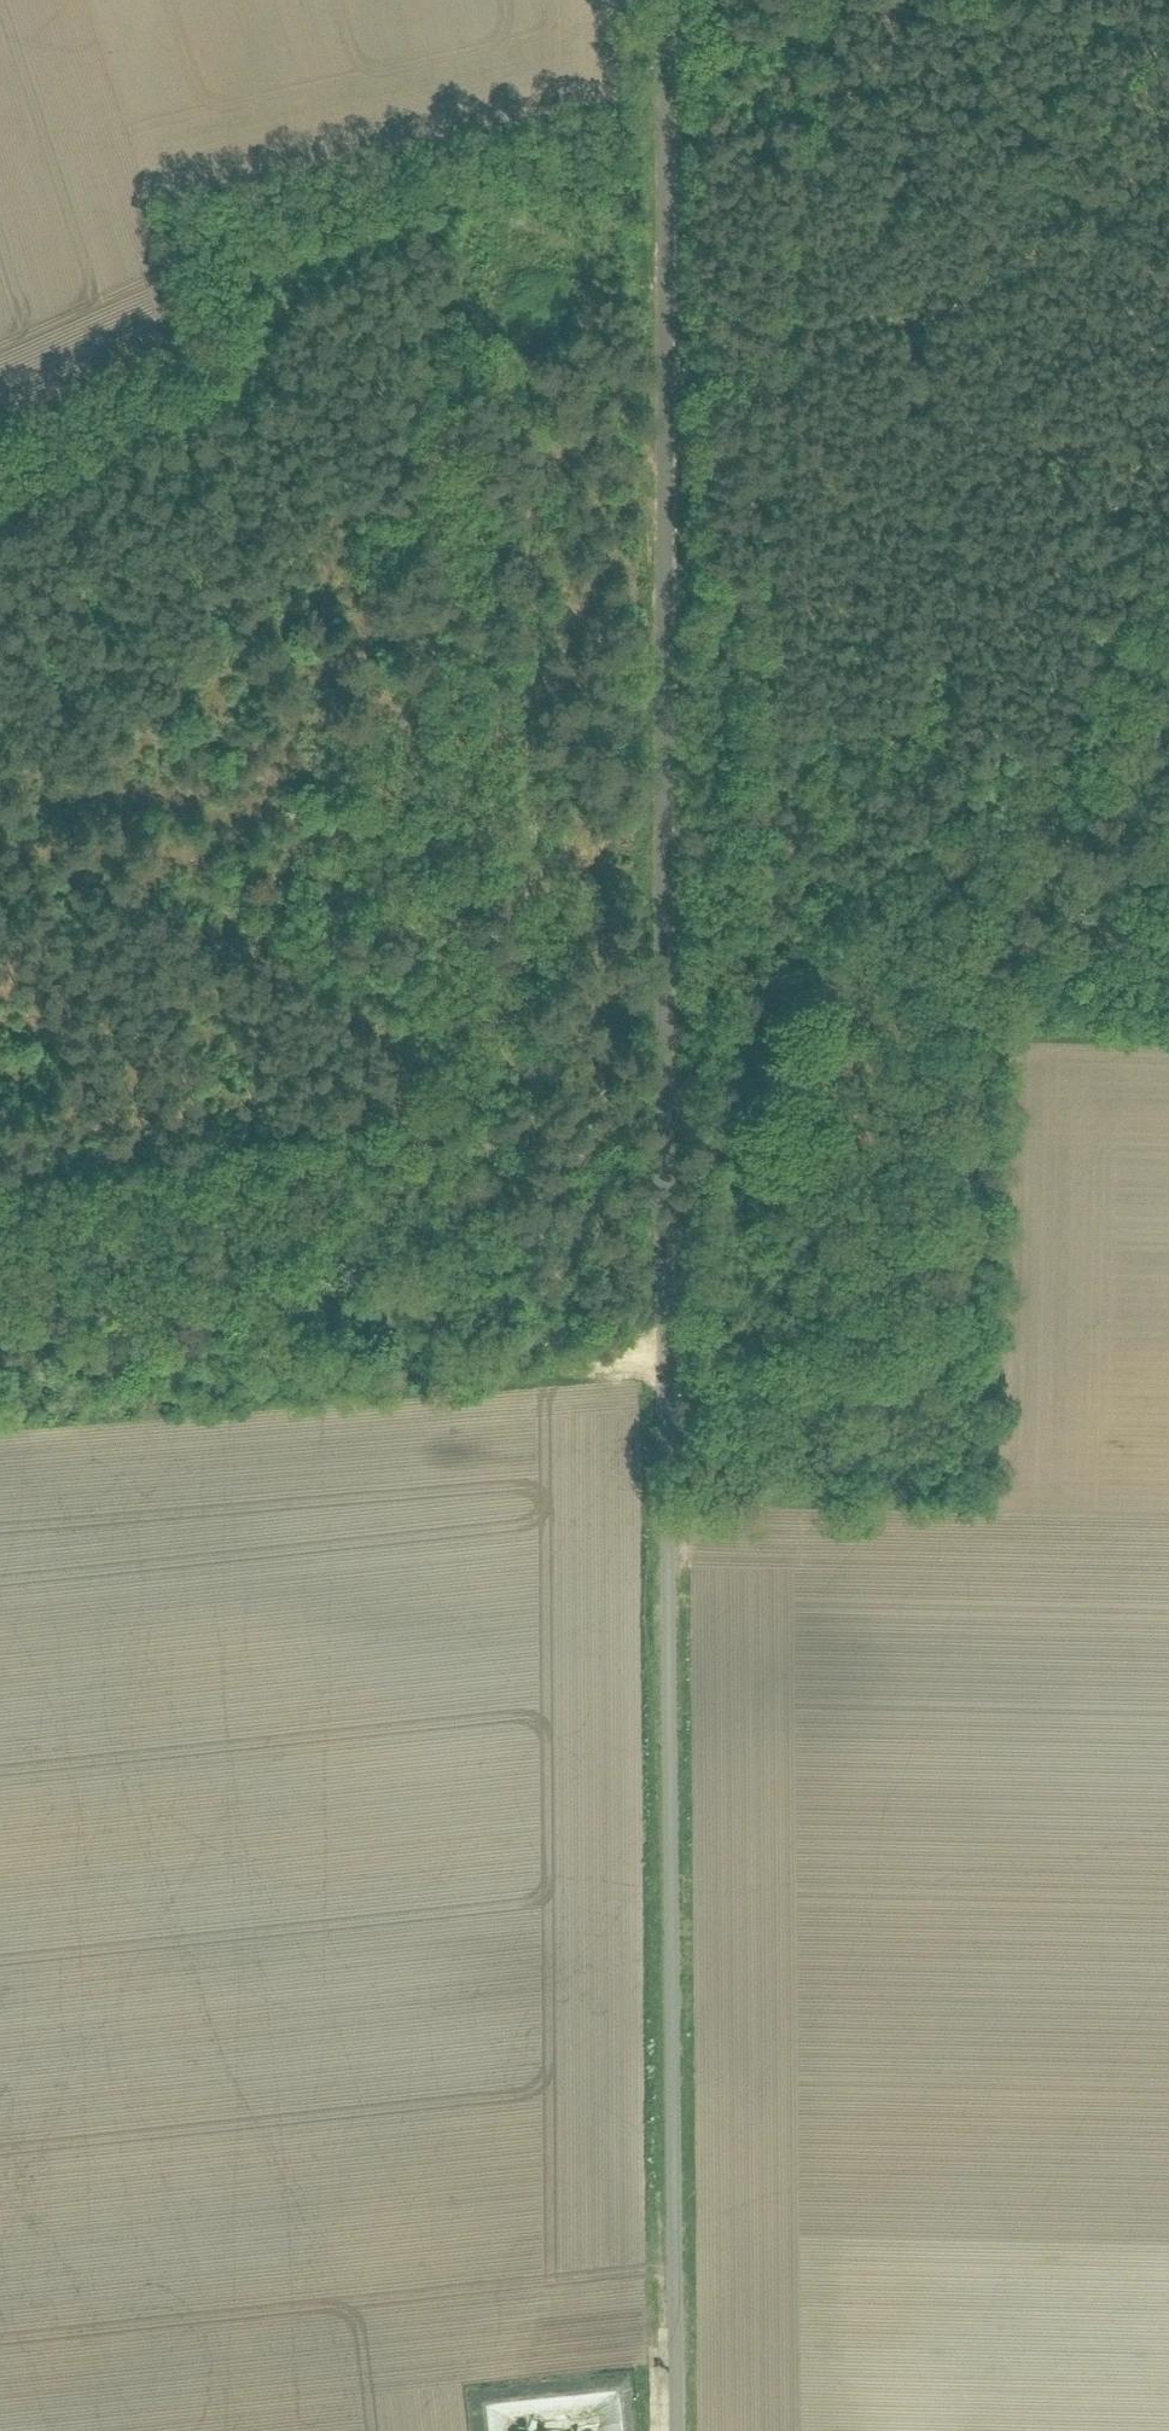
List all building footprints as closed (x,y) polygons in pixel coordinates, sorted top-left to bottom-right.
[(566,2404),(566,2391),(481,2396),(481,2408),(566,2404)]
